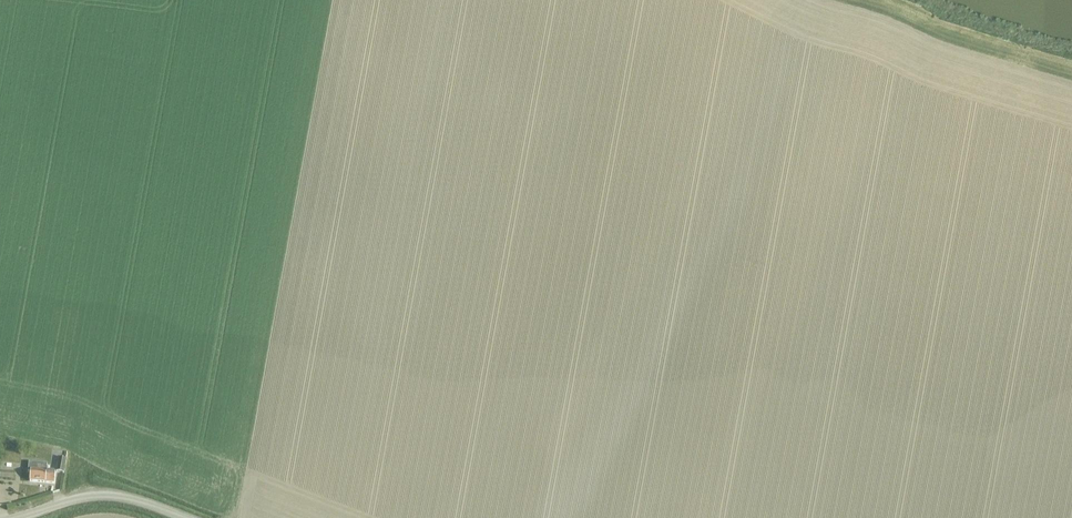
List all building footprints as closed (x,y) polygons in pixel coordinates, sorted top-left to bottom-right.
[(64,474),(66,460),(60,458),(57,473),(64,474)] [(31,473),(30,482),(55,484),(55,473),(46,473),(47,465),(29,463),(28,473),(31,473)]
